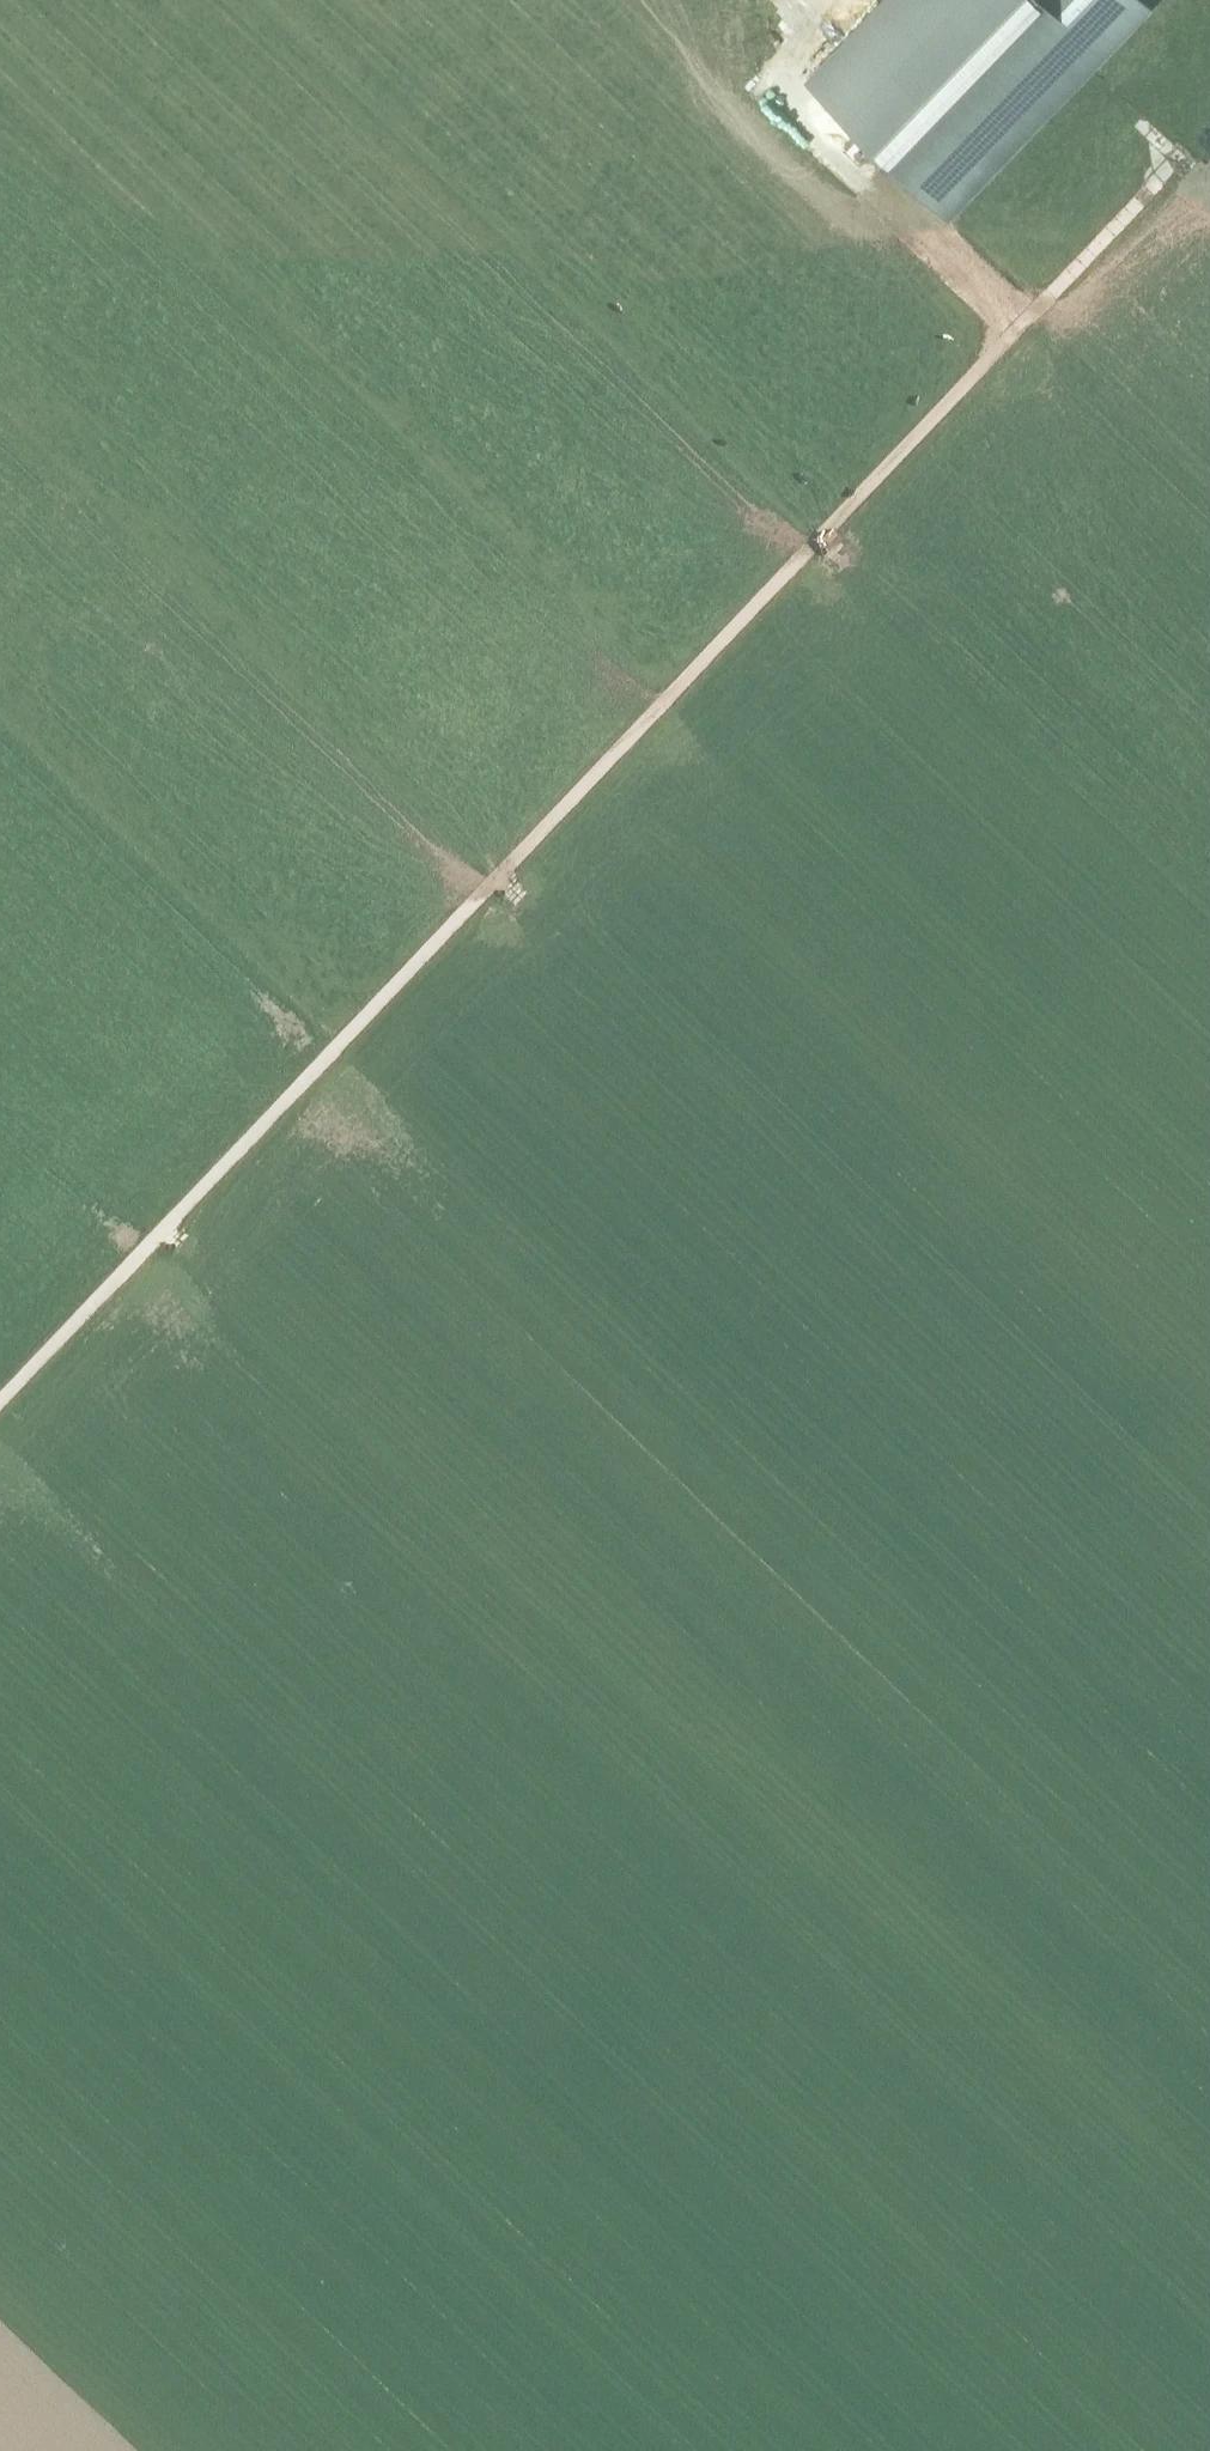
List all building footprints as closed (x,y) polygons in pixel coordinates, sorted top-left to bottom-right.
[(880,7),(808,81),(946,213),(1148,1),(1147,0),(886,0),(880,7)] [(1014,208),(1047,189),(1037,172),(1004,191),(1014,208)]
